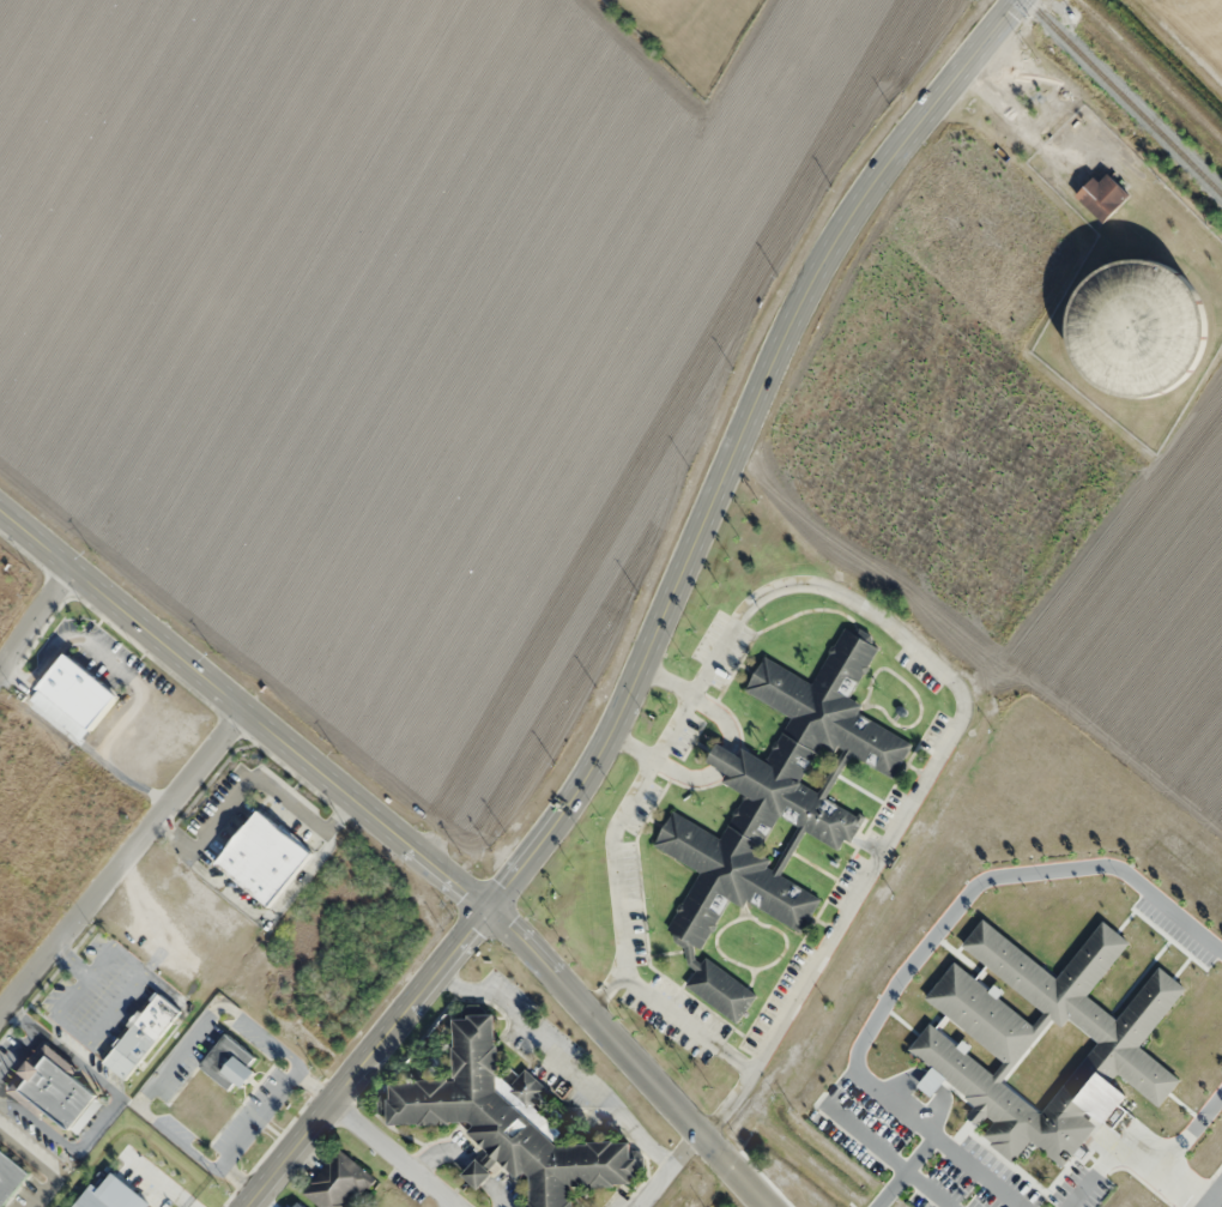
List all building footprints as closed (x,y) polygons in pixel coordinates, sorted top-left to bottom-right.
[(1094,176),(1076,194),(1103,222),(1131,194),(1109,172),(1100,181),(1094,176)] [(1183,325),(1175,267),(1147,261),(1113,264),(1108,288),(1097,288),(1089,329),(1094,379),(1156,391),(1170,390),(1183,325)] [(913,743),(862,715),(865,639),(844,627),(814,683),(764,656),(745,691),(791,716),(772,753),(715,750),(705,767),(748,790),(722,838),(673,811),(654,846),(699,871),(674,917),(693,995),(741,1021),(758,990),(710,965),(713,886),(802,934),(822,898),(780,876),(804,831),(843,852),(863,816),(828,797),(851,754),(894,778),(913,743)] [(118,692),(65,652),(29,701),(83,740),(118,692)] [(311,852),(257,810),(215,864),(269,907),(311,852)] [(104,1059),(130,1078),(181,1010),(156,991),(104,1059)] [(469,1135),(486,1150),(463,1175),(477,1187),(500,1162),(519,1179),(531,1172),(531,1206),(574,1206),(574,1186),(632,1185),(640,1160),(631,1157),(631,1143),(555,1144),(560,1130),(533,1106),(548,1089),(528,1071),(498,1087),(497,1013),(468,1004),(454,1020),(454,1080),(391,1081),(391,1090),(380,1096),(380,1113),(389,1116),(389,1125),(469,1124),(469,1135)] [(199,1064),(225,1032),(256,1056),(250,1066),(256,1069),(242,1090),(237,1085),(230,1092),(199,1064)] [(47,1043),(77,1068),(73,1074),(97,1094),(68,1129),(46,1110),(41,1116),(8,1090),(23,1072),(22,1069),(31,1058),(32,1060),(47,1043)] [(0,1148),(0,1206),(1,1206),(4,1206),(31,1174),(0,1148)] [(375,1176),(336,1148),(303,1195),(319,1206),(353,1206),(375,1176)]
